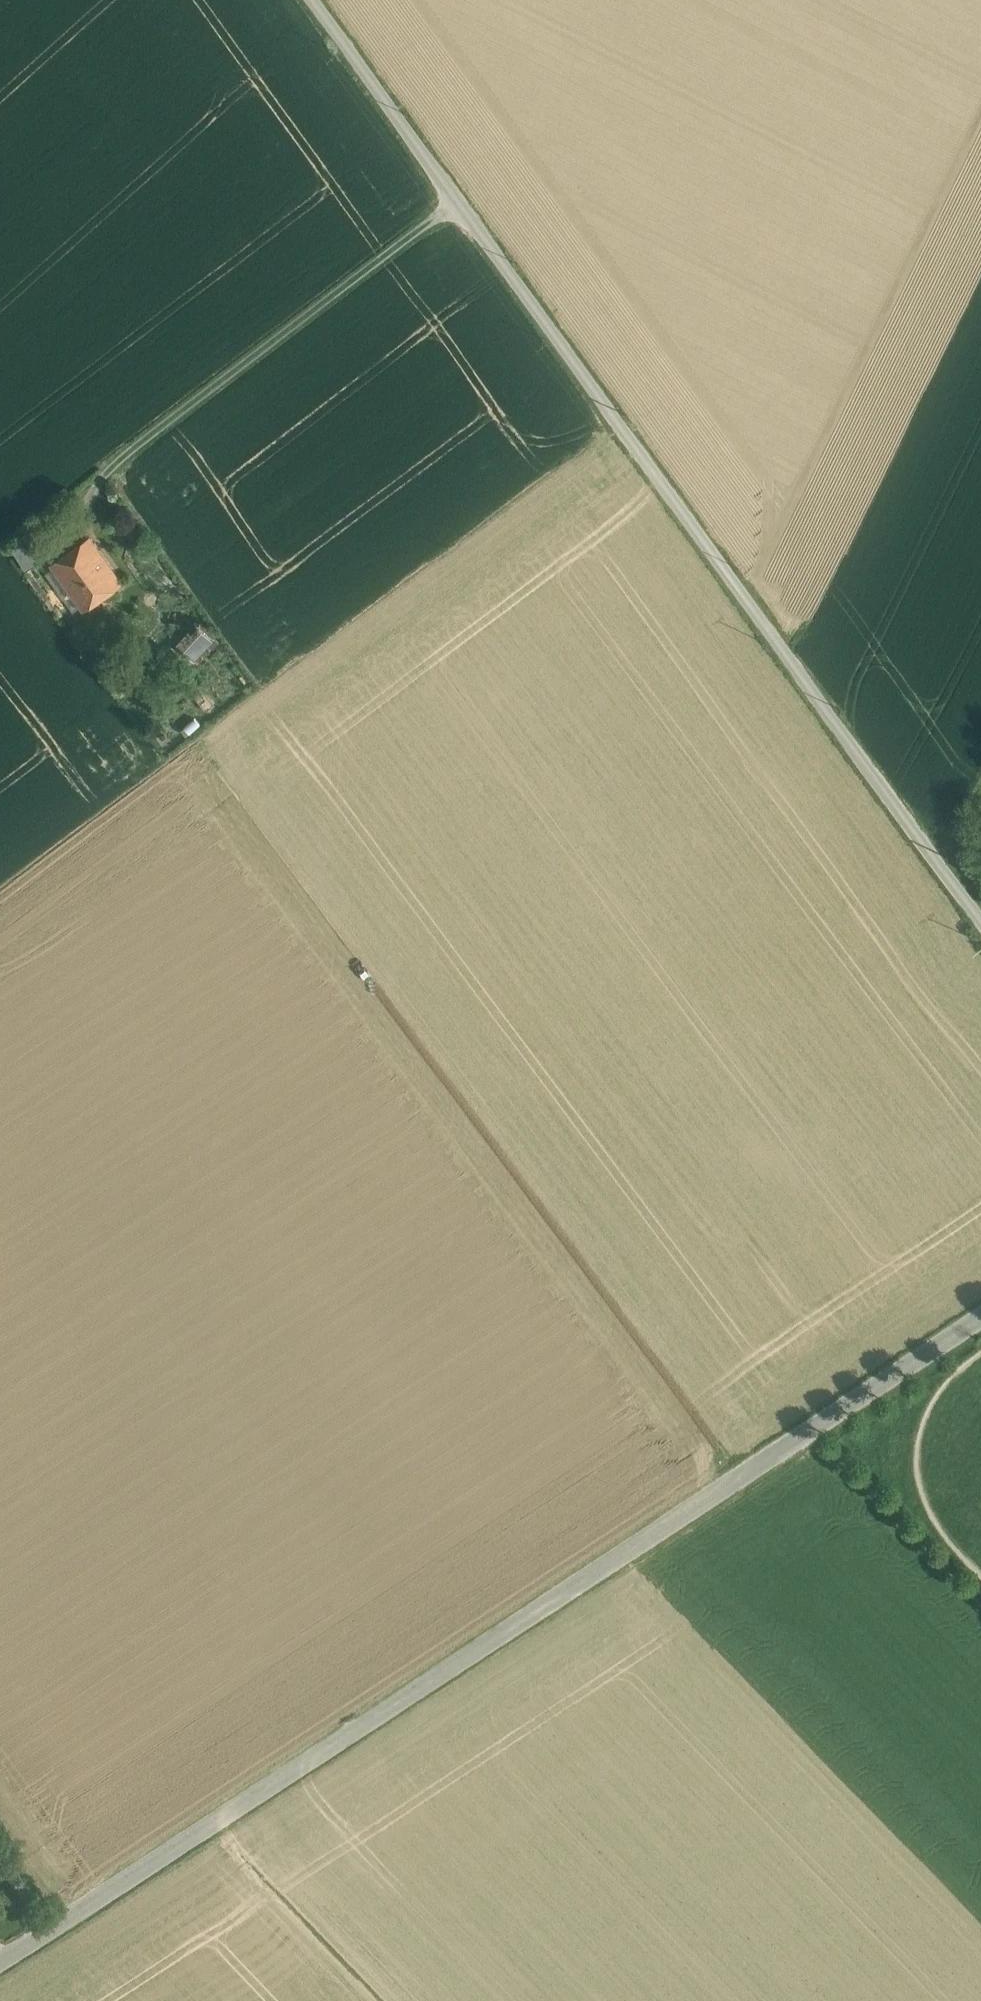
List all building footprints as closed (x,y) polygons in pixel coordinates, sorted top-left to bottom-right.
[(13,548),(26,568),(45,555),(32,536),(13,548)] [(90,536),(50,563),(53,567),(46,573),(73,611),(81,606),(84,610),(123,582),(90,536)] [(189,665),(214,639),(196,623),(172,648),(189,665)]
